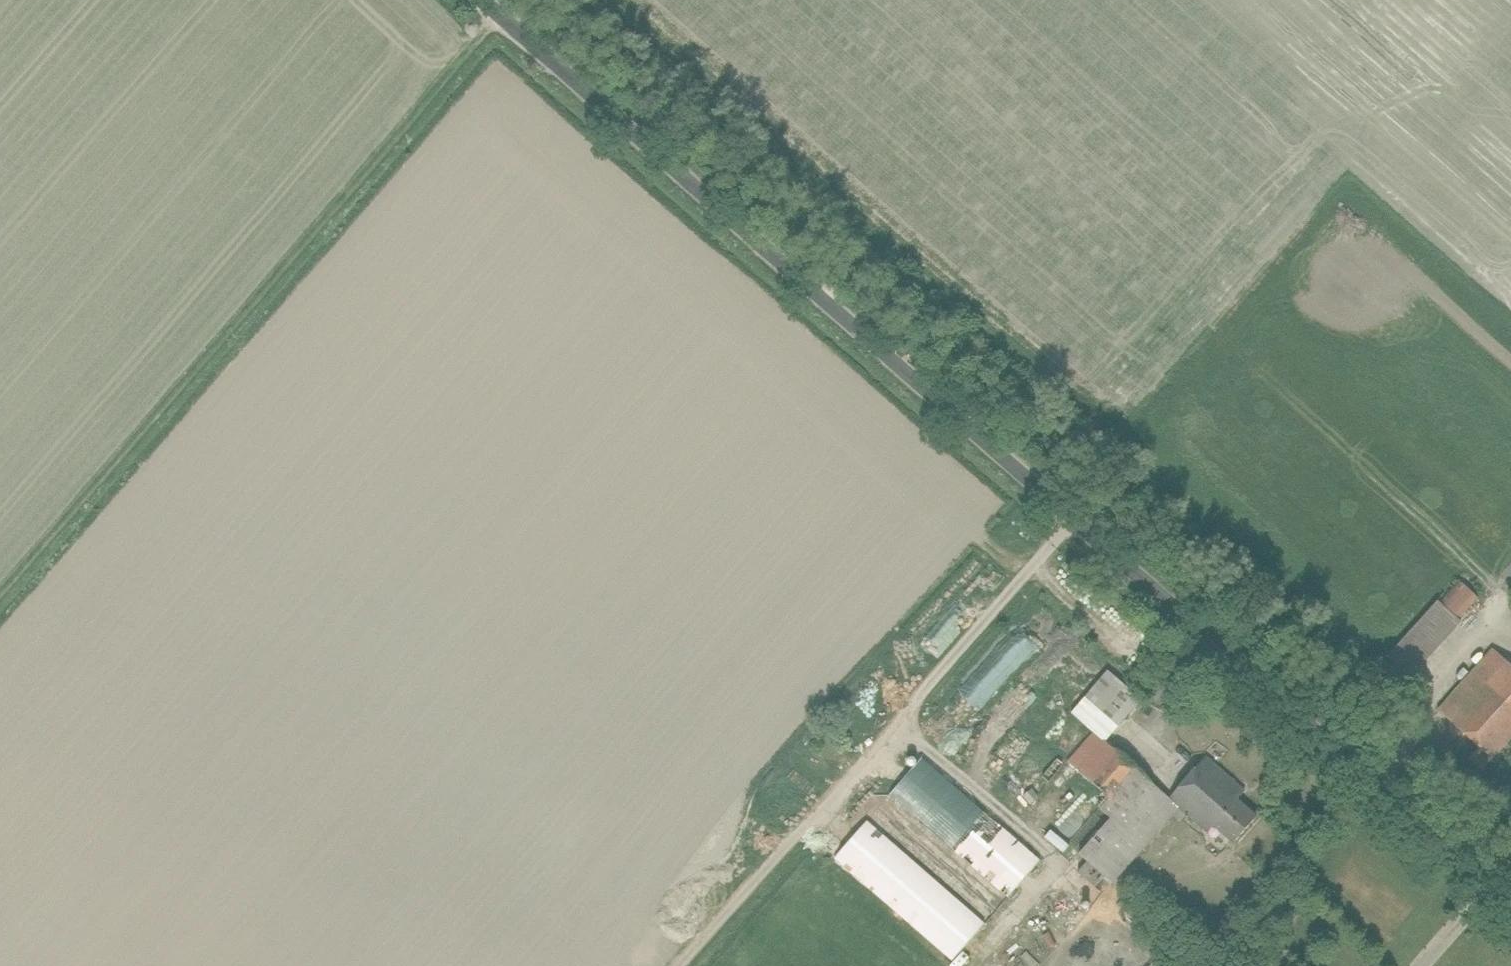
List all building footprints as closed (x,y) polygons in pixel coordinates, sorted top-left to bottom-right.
[(1447,616),(1423,595),(1374,650),(1398,671),(1447,616)] [(1469,643),(1414,705),(1471,755),(1510,710),(1510,680),(1469,643)] [(1119,688),(1092,665),(1056,706),(1077,724),(1083,729),(1119,688)] [(1083,729),(1077,724),(1051,754),(1105,800),(1139,830),(1165,800),(1148,786),(1083,729)] [(1246,804),(1181,748),(1148,786),(1165,800),(1213,842),(1246,804)] [(1023,851),(905,751),(874,788),(991,889),(1023,851)] [(1096,879),(1139,830),(1105,800),(1062,849),(1096,879)] [(854,809),(819,849),(940,954),(975,915),(854,809)]
